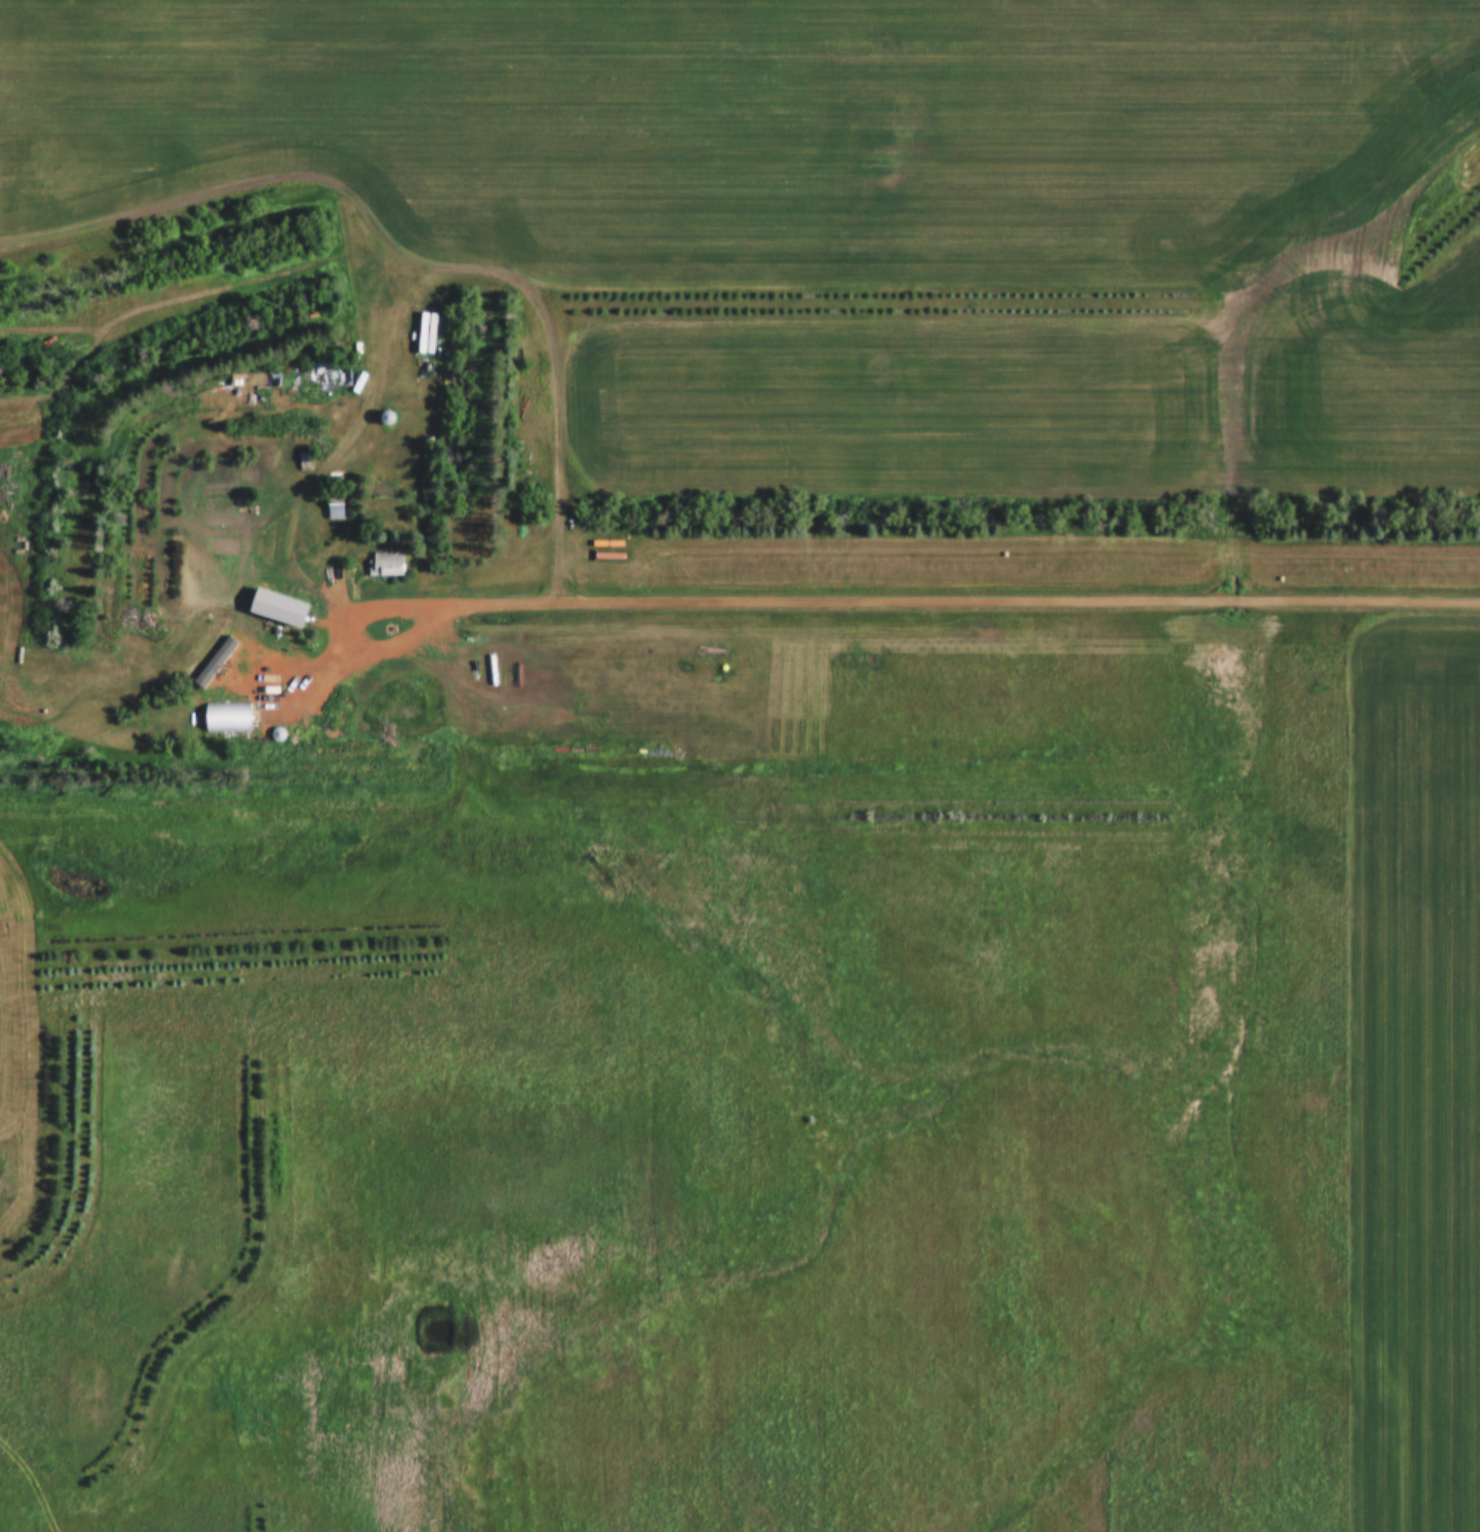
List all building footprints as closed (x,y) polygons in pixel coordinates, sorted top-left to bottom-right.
[(287,364),(241,364),(241,376),(287,376),(287,364)] [(414,566),(414,541),(373,541),(373,566),(414,566)] [(302,594),(302,616),(323,616),(323,594),(302,594)]
